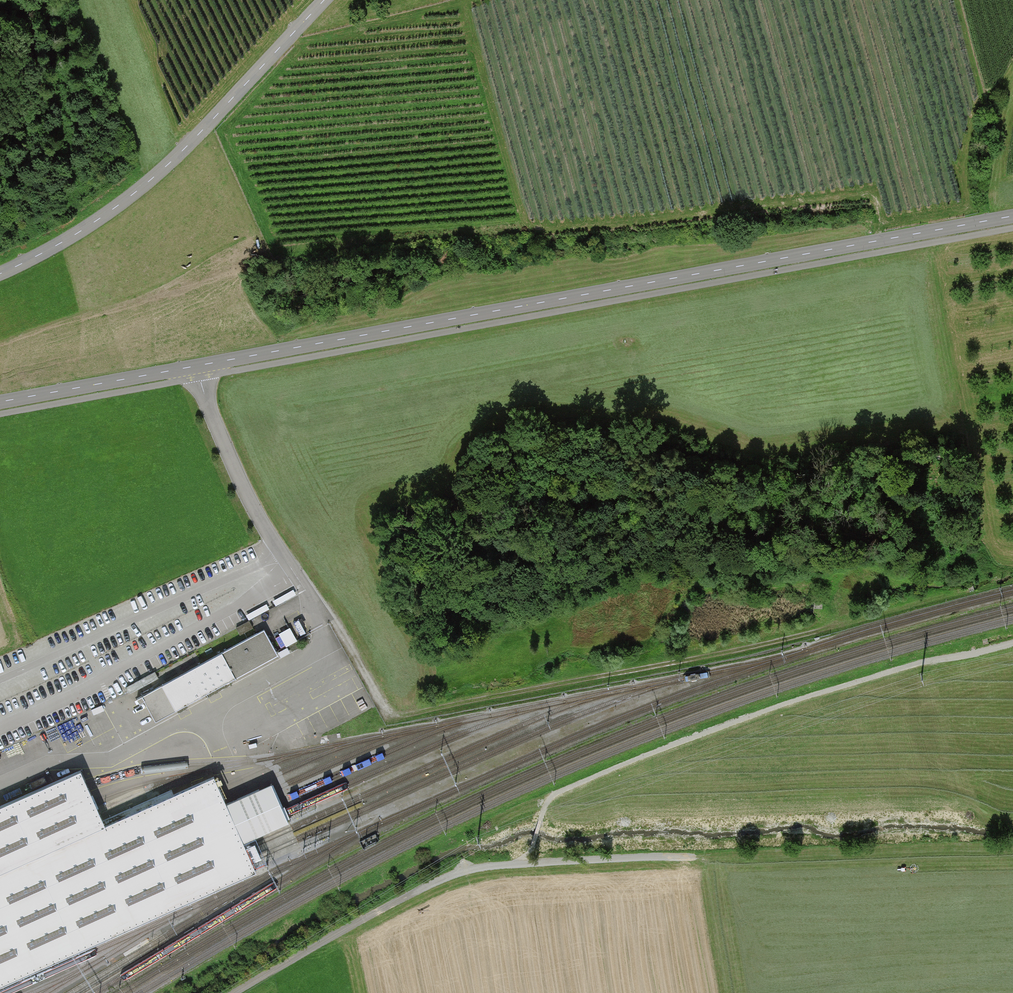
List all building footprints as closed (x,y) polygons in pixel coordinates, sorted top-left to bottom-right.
[(253,629),(249,621),(236,628),(240,636),(253,629)] [(174,711),(277,655),(262,629),(160,685),(174,711)] [(252,872),(248,862),(242,850),(235,833),(230,821),(224,810),(219,798),(214,787),(207,771),(102,818),(99,811),(94,800),(88,785),(81,771),(0,807),(0,984),(252,872)]
